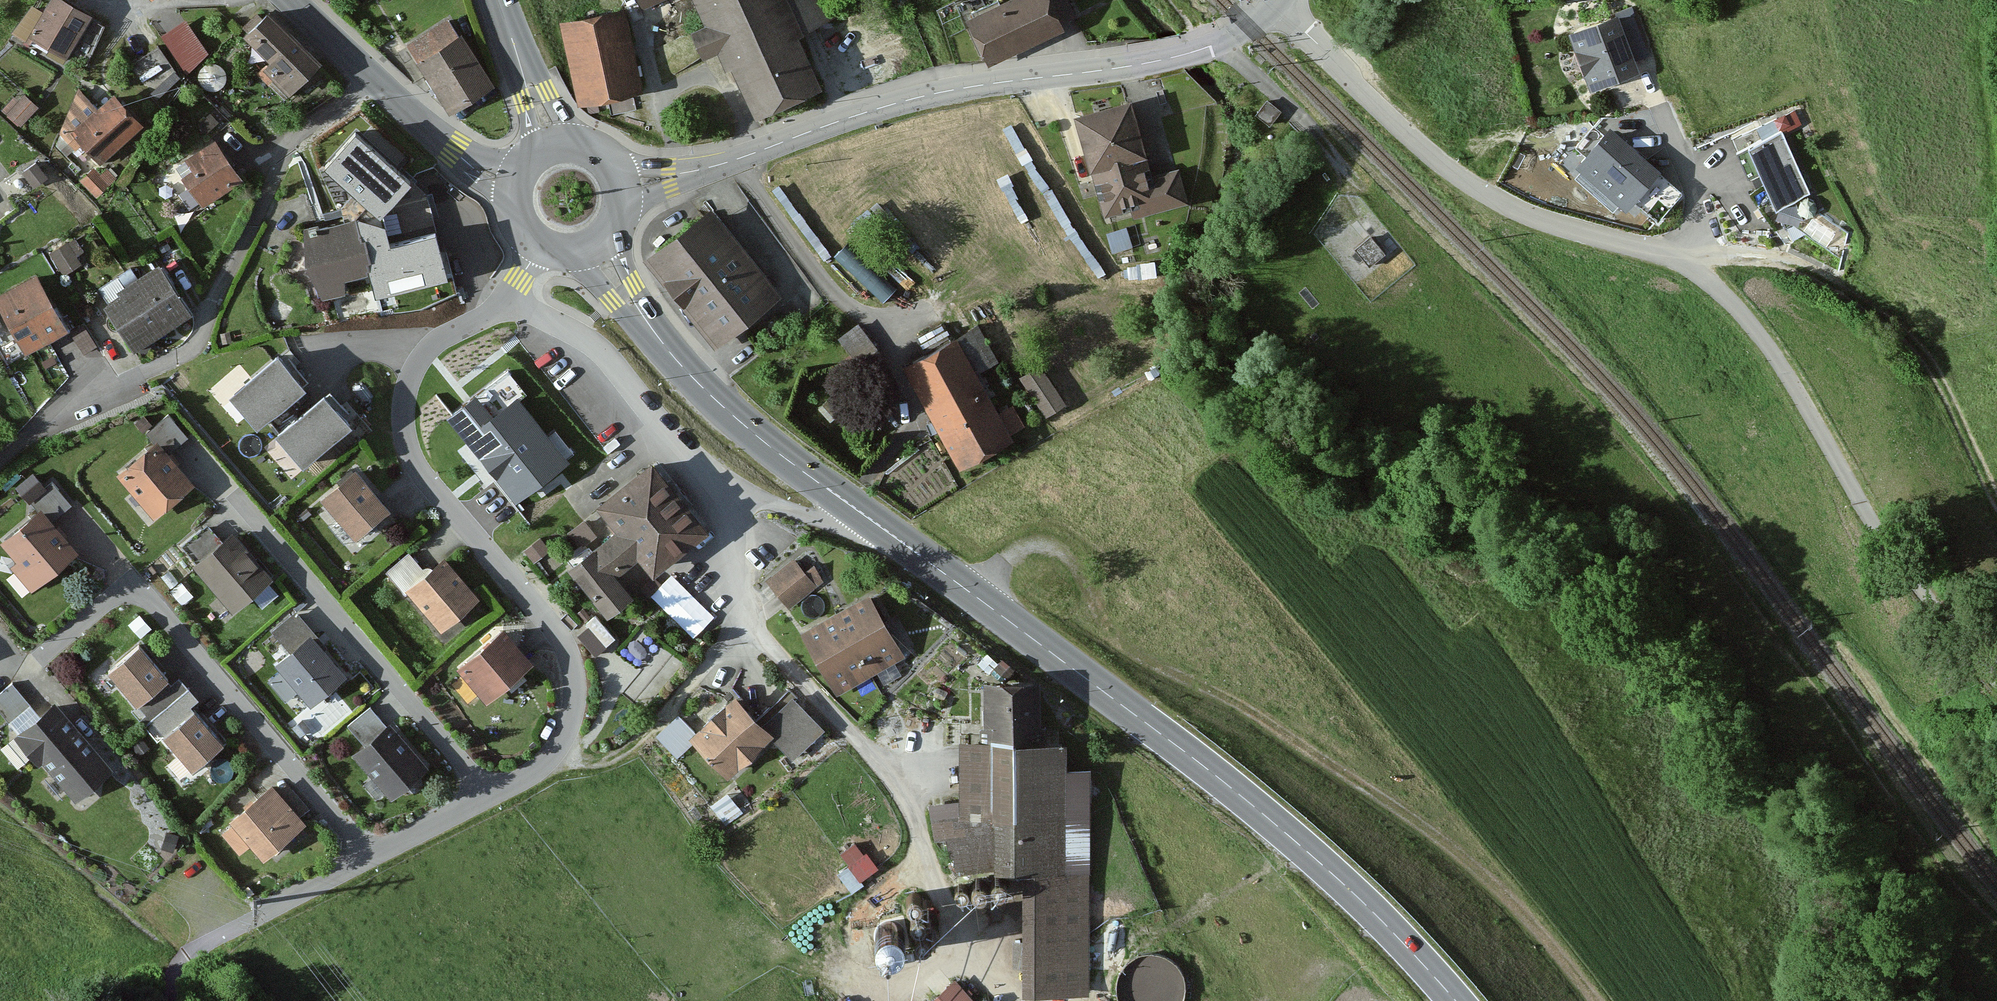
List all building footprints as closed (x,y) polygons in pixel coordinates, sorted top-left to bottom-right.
[(49,0),(47,0),(38,16),(26,9),(8,41),(60,70),(87,22),(49,0)] [(639,15),(672,0),(633,0),(639,15)] [(696,31),(684,37),(694,60),(709,54),(718,75),(724,73),(745,121),(810,92),(787,39),(790,37),(774,0),(682,0),(696,31)] [(967,21),(988,66),(1063,31),(1060,25),(1073,19),(1064,0),(1013,0),(967,21)] [(622,11),(562,24),(579,105),(640,92),(622,11)] [(186,13),(160,31),(187,69),(213,51),(186,13)] [(318,71),(261,13),(230,43),(287,101),(318,71)] [(448,19),(407,45),(451,115),(492,89),(448,19)] [(1630,75),(1610,22),(1565,39),(1585,92),(1630,75)] [(91,111),(75,95),(54,143),(63,152),(72,144),(95,168),(134,129),(103,98),(91,111)] [(20,99),(16,104),(11,100),(0,114),(0,117),(17,130),(33,110),(20,99)] [(1182,208),(1172,170),(1142,178),(1121,104),(1065,120),(1082,179),(1088,178),(1099,218),(1124,212),(1127,223),(1182,208)] [(1668,176),(1610,121),(1572,161),(1630,216),(1668,176)] [(1818,211),(1783,127),(1748,140),(1786,224),(1818,211)] [(411,188),(355,138),(324,172),(374,217),(380,222),(383,219),(411,188)] [(232,182),(204,146),(179,164),(186,173),(175,181),(196,209),(232,182)] [(96,178),(89,171),(77,182),(93,200),(112,182),(103,172),(96,178)] [(783,292),(711,202),(643,255),(715,345),(783,292)] [(374,217),(356,222),(361,243),(365,243),(371,264),(367,266),(368,276),(375,301),(448,282),(435,238),(390,250),(383,219),(380,222),(374,217)] [(356,222),(295,236),(311,300),(346,293),(344,283),(368,276),(367,266),(371,264),(365,243),(361,243),(356,222)] [(880,299),(895,285),(851,237),(836,250),(880,299)] [(1381,256),(1367,240),(1354,251),(1367,267),(1381,256)] [(182,314),(149,271),(97,310),(130,353),(182,314)] [(26,279),(0,294),(0,317),(21,352),(57,331),(26,279)] [(992,366),(970,328),(898,370),(954,468),(1018,432),(1006,409),(994,416),(972,377),(992,366)] [(277,360),(230,399),(257,433),(305,394),(277,360)] [(1057,406),(1033,371),(1019,380),(1043,416),(1057,406)] [(326,397),(268,444),(293,476),(351,428),(326,397)] [(475,398),(448,420),(514,503),(563,465),(514,403),(493,420),(475,398)] [(185,489),(147,447),(110,480),(147,522),(185,489)] [(699,536),(639,466),(586,511),(605,533),(559,572),(601,620),(627,597),(612,580),(632,563),(647,580),(699,536)] [(381,511),(346,473),(312,504),(347,542),(381,511)] [(57,510),(68,495),(49,481),(38,496),(57,510)] [(27,517),(0,543),(0,561),(28,591),(64,557),(27,517)] [(534,556),(550,545),(541,532),(525,543),(534,556)] [(186,571),(226,616),(262,584),(222,539),(186,571)] [(472,601),(436,562),(400,594),(435,634),(472,601)] [(810,590),(786,563),(760,586),(784,614),(810,590)] [(696,634),(716,612),(672,570),(652,592),(696,634)] [(898,658),(859,597),(795,638),(834,699),(898,658)] [(526,666),(496,632),(452,671),(482,705),(526,666)] [(270,667),(305,707),(338,678),(304,639),(270,667)] [(161,683),(131,650),(100,678),(131,711),(161,683)] [(927,809),(928,848),(967,882),(1012,881),(1014,999),(1084,997),(1079,774),(1059,775),(1059,750),(1033,751),(1032,688),(974,689),(975,748),(949,748),(950,808),(927,809)] [(45,707),(32,718),(12,694),(0,705),(0,723),(70,802),(103,773),(45,707)] [(692,748),(722,781),(767,740),(787,763),(819,734),(788,699),(755,729),(728,699),(689,734),(676,719),(650,742),(672,766),(692,748)] [(213,747),(186,716),(155,743),(183,773),(213,747)] [(418,771),(382,728),(348,756),(384,799),(418,771)] [(297,826),(265,787),(221,823),(226,830),(219,836),(238,858),(246,852),(254,862),(297,826)] [(857,882),(881,863),(857,834),(834,853),(857,882)] [(879,896),(880,946),(904,946),(903,896),(879,896)] [(950,978),(924,1000),(970,1000),(950,978)]
